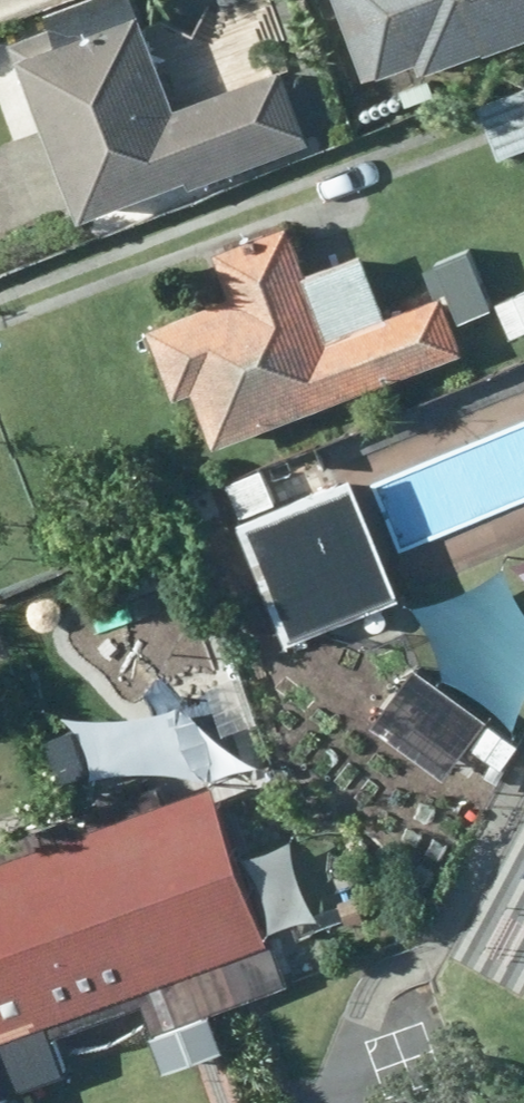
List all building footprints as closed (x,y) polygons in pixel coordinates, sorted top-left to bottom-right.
[(74,227),(320,140),(293,65),(180,105),(142,0),(90,0),(4,31),(74,227)] [(380,93),(523,41),(523,0),(346,0),(380,93)] [(469,101),(502,169),(523,158),(523,73),(469,101)] [(230,301),(156,326),(201,455),(480,360),(456,289),(320,336),(286,235),(216,259),(230,301)] [(352,477),(237,522),(288,649),(402,603),(352,477)] [(511,564),(523,577),(523,561),(511,564)] [(516,729),(519,712),(523,702),(523,612),(519,605),(510,586),(505,568),(484,583),(458,597),(429,606),(408,606),(424,623),(433,640),(440,661),(441,680),(454,685),(477,697),(499,713),(516,729)] [(435,681),(413,712),(503,778),(523,749),(523,746),(435,681)] [(213,766),(213,780),(229,773),(247,767),(263,767),(248,746),(239,728),(232,707),(230,691),(217,696),(203,701),(184,704),(199,726),(208,747),(213,766)] [(78,768),(78,789),(95,780),(117,775),(138,774),(155,774),(185,776),(206,781),(194,766),(184,740),(180,721),(184,704),(146,716),(114,720),(82,719),(48,711),(69,740),(78,768)] [(0,863),(0,928),(35,1032),(135,998),(160,1074),(222,1053),(209,1013),(292,985),(226,788),(0,863)]
